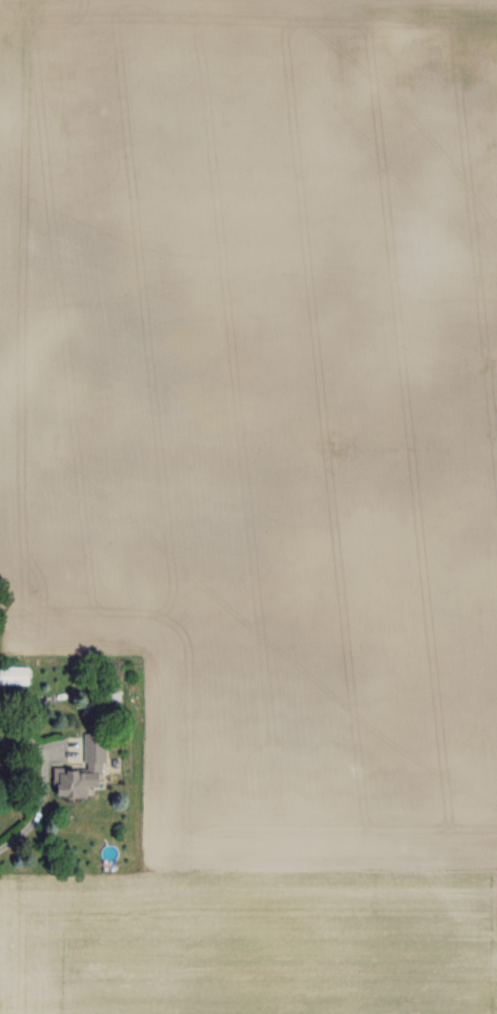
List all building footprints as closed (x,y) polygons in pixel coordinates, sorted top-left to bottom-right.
[(0,665),(0,684),(29,684),(29,665),(0,665)] [(120,698),(120,683),(91,683),(91,698),(120,698)] [(83,769),(53,769),(52,797),(84,797),(84,785),(102,785),(102,732),(83,732),(83,769)]
